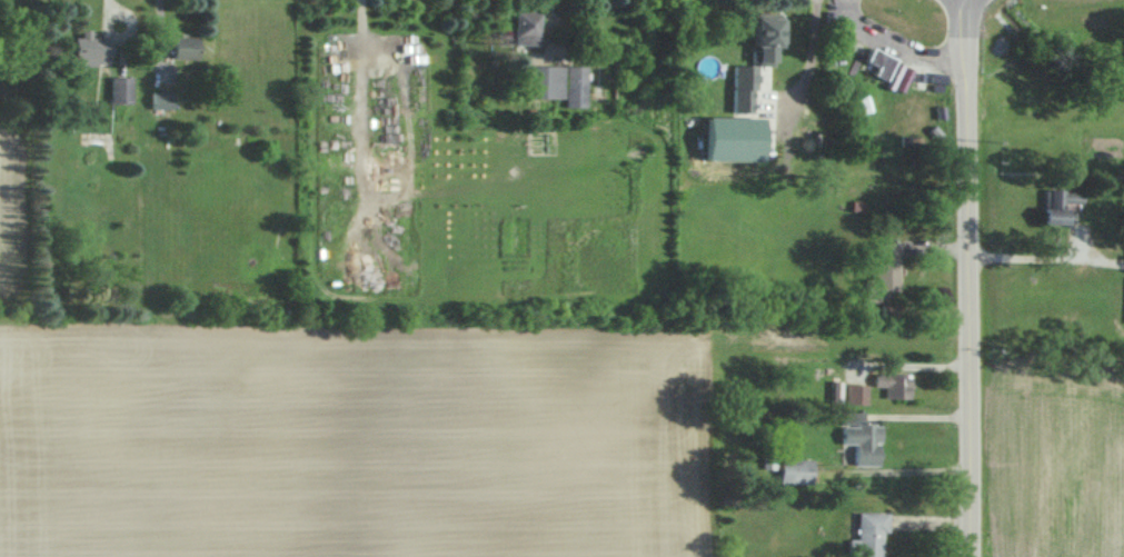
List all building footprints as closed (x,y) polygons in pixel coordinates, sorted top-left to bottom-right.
[(508,44),(532,44),(532,9),(508,9),(508,44)] [(740,14),(741,65),(767,65),(767,14),(740,14)] [(196,58),(196,36),(167,36),(167,58),(196,58)] [(107,63),(107,37),(80,37),(66,37),(66,63),(107,63)] [(851,66),(876,80),(888,60),(862,46),(851,66)] [(522,98),(559,98),(559,106),(579,106),(579,66),(522,66),(522,98)] [(108,104),(130,104),(130,77),(108,77),(108,104)] [(725,112),(746,112),(746,87),(725,87),(725,112)] [(148,113),(171,113),(171,92),(148,92),(148,113)] [(1072,190),(1033,189),(1033,206),(1027,206),(1026,224),(1056,225),(1056,203),(1072,203),(1072,190)] [(891,242),(867,241),(866,292),(890,293),(891,242)] [(867,372),(867,389),(877,389),(877,398),(906,398),(906,372),(867,372)] [(862,402),(862,384),(848,384),(848,402),(862,402)] [(832,411),(833,442),(847,442),(848,464),(877,464),(876,422),(858,422),(857,410),(832,411)] [(773,483),(807,483),(807,457),(760,457),(760,472),(773,472),(773,483)] [(852,511),(852,556),(880,556),(880,512),(852,511)]
